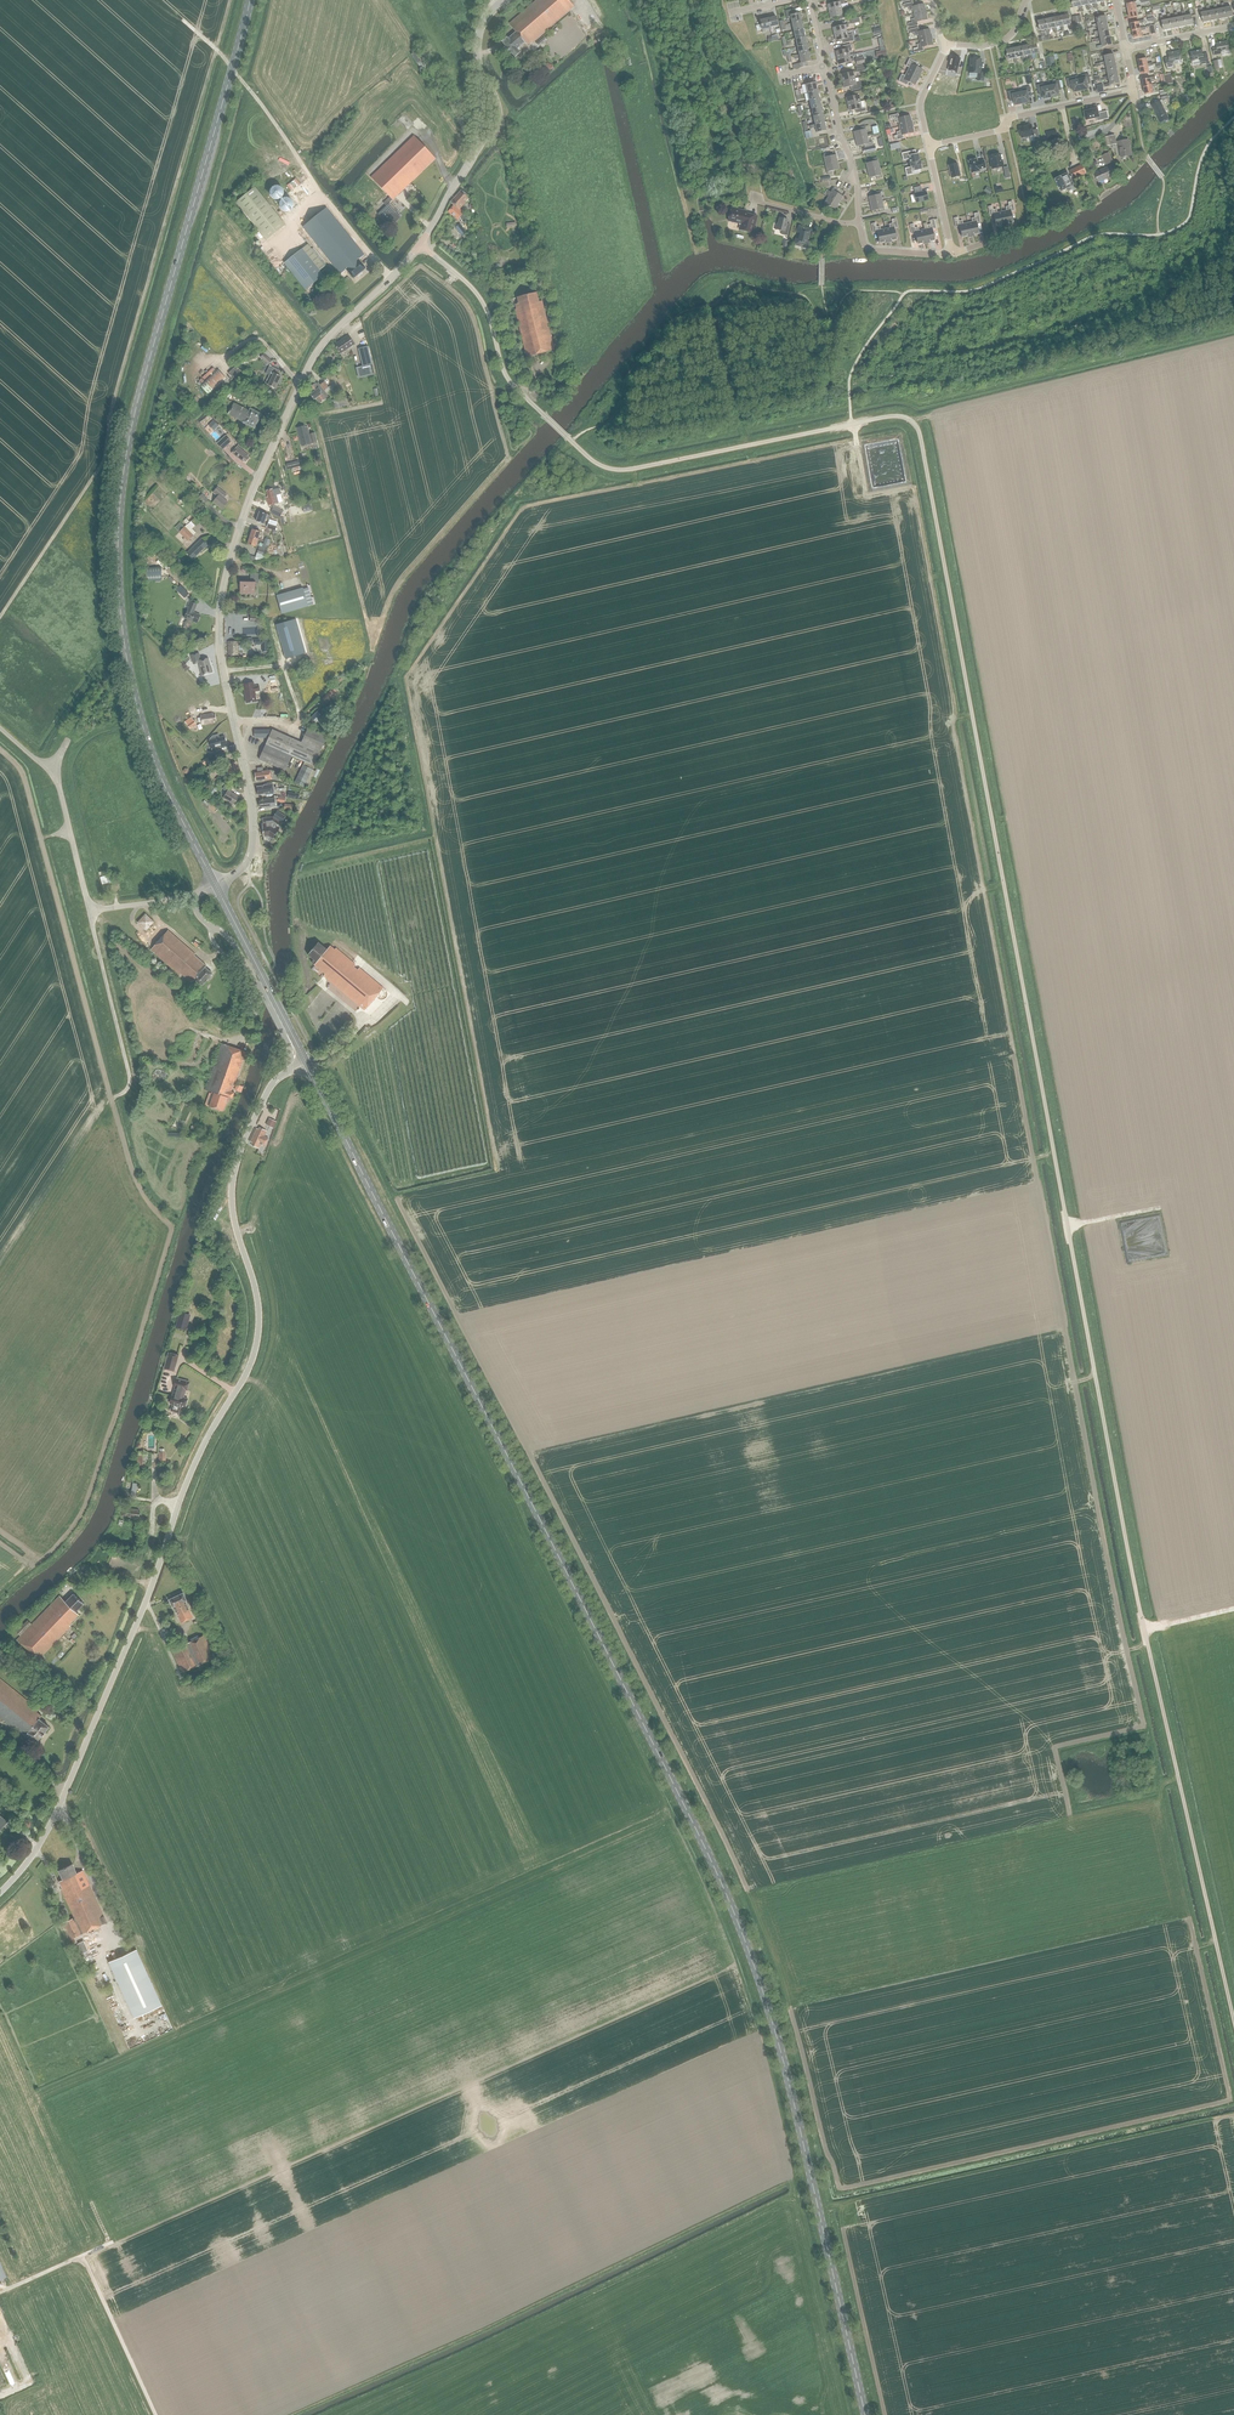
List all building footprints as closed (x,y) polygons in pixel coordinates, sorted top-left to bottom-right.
[(568,0),(536,0),(509,24),(516,32),(508,38),(507,37),(502,42),(506,46),(504,47),(510,54),(511,52),(515,57),(520,52),(518,50),(519,48),(519,47),(525,42),(527,45),(531,42),(532,43),(574,6),(568,0)] [(841,8),(840,4),(845,3),(844,0),(833,0),(834,3),(828,4),(829,11),(841,8)] [(1073,8),(1079,6),(1080,12),(1083,11),(1082,6),(1081,6),(1080,0),(1071,0),(1073,8)] [(1081,6),(1082,6),(1086,5),(1087,10),(1090,10),(1089,4),(1088,5),(1087,0),(1080,0),(1081,6)] [(1088,5),(1089,4),(1094,3),(1095,9),(1098,8),(1097,3),(1096,3),(1095,0),(1087,0),(1088,5)] [(913,2),(904,4),(904,8),(909,7),(909,10),(913,10),(913,14),(926,11),(924,4),(913,6),(913,2)] [(1142,9),(1142,8),(1141,7),(1136,8),(1135,2),(1127,4),(1128,11),(1136,9),(1137,10),(1142,9)] [(1225,8),(1224,3),(1221,3),(1222,9),(1223,8),(1225,18),(1233,16),(1231,7),(1225,8)] [(1217,4),(1214,5),(1215,10),(1216,10),(1218,20),(1225,18),(1223,8),(1222,9),(1218,10),(1217,4)] [(1209,6),(1207,6),(1208,12),(1209,12),(1210,21),(1218,20),(1216,10),(1215,10),(1210,11),(1209,6)] [(1202,7),(1199,8),(1200,13),(1201,13),(1203,22),(1210,21),(1209,12),(1208,12),(1203,13),(1202,7)] [(841,8),(829,11),(831,18),(837,16),(838,20),(848,17),(847,11),(842,12),(841,8)] [(801,21),(800,17),(802,16),(801,13),(794,14),(793,9),(786,11),(787,19),(791,18),(792,23),(801,21)] [(1138,15),(1137,10),(1136,9),(1128,11),(1130,19),(1138,17),(1138,18),(1143,17),(1143,14),(1138,15)] [(912,22),(908,23),(909,27),(918,25),(917,21),(927,19),(926,11),(913,14),(914,18),(911,19),(912,22)] [(1185,11),(1182,11),(1183,16),(1184,16),(1186,26),(1194,24),(1192,14),(1186,16),(1185,11)] [(1177,12),(1175,13),(1176,18),(1177,18),(1179,27),(1186,26),(1184,16),(1183,16),(1178,17),(1177,12)] [(1064,26),(1068,25),(1069,30),(1072,29),(1071,24),(1069,14),(1061,16),(1063,26),(1064,26)] [(1170,14),(1167,14),(1168,20),(1169,19),(1171,29),(1179,27),(1177,18),(1176,18),(1171,19),(1170,14)] [(1163,15),(1160,16),(1161,21),(1162,21),(1163,31),(1171,29),(1169,19),(1168,20),(1164,21),(1163,15)] [(776,16),(771,17),(771,16),(767,17),(768,18),(770,28),(778,26),(776,16)] [(1065,31),(1064,26),(1063,26),(1061,16),(1053,18),(1055,28),(1056,27),(1061,26),(1062,32),(1063,37),(1065,37),(1064,31),(1065,31)] [(1098,25),(1107,23),(1106,16),(1096,18),(1097,24),(1092,25),(1093,28),(1098,27),(1098,25)] [(763,19),(763,18),(759,19),(761,24),(756,25),(757,30),(762,29),(763,33),(765,32),(765,31),(771,30),(770,28),(768,18),(763,19)] [(1053,18),(1046,19),(1048,29),(1049,29),(1053,28),(1054,33),(1057,33),(1056,27),(1055,28),(1053,18)] [(1046,19),(1038,21),(1040,31),(1046,30),(1047,35),(1050,34),(1049,29),(1048,29),(1046,19)] [(1141,29),(1140,28),(1140,24),(1144,23),(1144,20),(1139,21),(1139,22),(1131,23),(1132,31),(1141,29)] [(803,21),(801,21),(792,23),(794,31),(803,29),(802,24),(803,24),(803,21)] [(1099,32),(1109,30),(1107,23),(1098,25),(1098,27),(1099,31),(1094,32),(1095,35),(1100,34),(1099,32)] [(834,34),(846,31),(846,28),(849,27),(848,24),(833,28),(834,34)] [(918,27),(909,29),(910,33),(914,32),(915,36),(918,35),(919,39),(931,37),(929,29),(919,31),(918,27)] [(1146,30),(1145,27),(1140,28),(1141,29),(1132,31),(1134,38),(1142,36),(1141,31),(1146,30)] [(805,37),(804,32),(805,32),(804,28),(803,29),(794,31),(790,32),(790,35),(794,34),(795,39),(805,37)] [(1101,38),(1095,39),(1096,42),(1101,41),(1101,40),(1110,38),(1109,30),(1099,32),(1100,34),(1101,38)] [(846,31),(834,34),(836,41),(842,39),(843,43),(853,41),(852,34),(847,35),(846,31)] [(807,45),(807,44),(806,40),(807,40),(806,36),(805,37),(795,39),(797,47),(807,45)] [(544,37),(537,44),(539,47),(547,40),(544,37)] [(917,48),(913,49),(914,52),(923,50),(922,47),(933,45),(931,37),(919,39),(920,44),(916,44),(917,48)] [(1101,40),(1101,41),(1102,45),(1097,46),(1098,49),(1103,48),(1103,47),(1112,45),(1110,38),(1101,40)] [(1217,47),(1212,48),(1214,56),(1222,54),(1221,52),(1230,51),(1228,41),(1216,43),(1217,47)] [(1037,43),(1029,45),(1031,55),(1032,54),(1036,53),(1038,59),(1041,58),(1039,52),(1037,43)] [(809,53),(808,52),(808,48),(809,48),(808,44),(807,44),(807,45),(797,47),(799,55),(809,53)] [(837,58),(849,55),(849,51),(852,51),(850,44),(841,46),(842,50),(836,51),(837,58)] [(1029,45),(1022,46),(1024,56),(1025,56),(1029,55),(1031,64),(1034,64),(1033,60),(1032,54),(1031,55),(1029,45)] [(1022,46),(1014,48),(1016,58),(1017,58),(1021,57),(1023,62),(1026,61),(1025,56),(1024,56),(1022,46)] [(1018,63),(1017,58),(1016,58),(1014,48),(1006,50),(1008,60),(1014,58),(1015,64),(1018,63)] [(1175,68),(1174,64),(1174,62),(1182,60),(1180,50),(1168,53),(1169,57),(1165,58),(1167,70),(1175,68)] [(1202,50),(1190,52),(1192,62),(1200,60),(1202,66),(1210,65),(1207,53),(1203,54),(1202,50)] [(417,63),(420,61),(414,52),(411,54),(417,63)] [(809,56),(811,56),(810,52),(808,52),(809,53),(799,55),(794,56),(795,59),(800,58),(801,63),(798,64),(799,68),(808,66),(807,62),(810,61),(809,56)] [(1096,64),(1096,66),(1101,65),(1101,66),(1106,65),(1106,63),(1115,61),(1114,54),(1104,56),(1105,62),(1101,63),(1096,64)] [(849,55),(837,58),(839,65),(851,62),(854,61),(853,58),(850,59),(849,55)] [(855,58),(857,65),(865,63),(864,56),(855,58)] [(951,56),(948,70),(956,72),(956,74),(960,75),(962,67),(958,67),(960,58),(951,56)] [(980,72),(981,59),(971,58),(970,67),(969,67),(968,73),(978,73),(977,80),(983,81),(984,72),(980,72)] [(1146,58),(1138,60),(1140,67),(1148,65),(1148,66),(1153,65),(1153,64),(1152,62),(1148,63),(1146,58)] [(919,77),(922,70),(916,66),(918,63),(909,59),(906,66),(909,67),(907,71),(908,72),(919,77)] [(1107,70),(1117,68),(1115,61),(1106,63),(1106,65),(1107,69),(1102,70),(1103,73),(1108,72),(1107,70)] [(864,65),(855,67),(857,73),(865,71),(864,65)] [(1148,65),(1140,67),(1141,75),(1149,73),(1149,74),(1154,73),(1154,70),(1153,65),(1148,66),(1148,65)] [(1109,78),(1118,76),(1117,68),(1107,70),(1108,72),(1108,76),(1103,77),(1104,80),(1109,79),(1109,78)] [(919,77),(908,72),(907,71),(905,76),(902,74),(898,81),(907,85),(908,82),(915,85),(919,77)] [(843,81),(855,78),(853,72),(841,75),(843,81)] [(1081,91),(1088,89),(1087,83),(1090,82),(1089,74),(1082,75),(1083,79),(1079,80),(1081,91)] [(1078,76),(1066,79),(1069,88),(1072,87),(1074,92),(1081,91),(1079,80),(1078,76)] [(1109,78),(1109,79),(1110,83),(1105,84),(1105,87),(1111,86),(1111,85),(1120,83),(1118,76),(1109,78)] [(1152,85),(1151,80),(1156,79),(1155,76),(1150,77),(1150,78),(1142,80),(1143,87),(1152,86),(1152,85)] [(855,78),(843,81),(844,88),(850,86),(851,91),(862,89),(860,81),(855,82),(855,78)] [(1052,97),(1059,96),(1058,89),(1061,88),(1059,80),(1053,82),(1053,85),(1049,86),(1052,97)] [(817,90),(816,86),(817,86),(817,82),(806,84),(808,93),(817,90)] [(1045,87),(1044,84),(1037,85),(1038,93),(1043,92),(1044,99),(1052,97),(1049,86),(1045,87)] [(1157,86),(1157,85),(1157,84),(1152,85),(1152,86),(1143,87),(1145,95),(1154,93),(1152,87),(1157,86)] [(1022,104),(1030,102),(1028,96),(1032,95),(1030,87),(1023,88),(1024,92),(1020,93),(1022,104)] [(819,98),(818,94),(819,93),(818,90),(817,90),(808,93),(809,100),(819,98)] [(1015,94),(1015,90),(1007,92),(1009,100),(1013,99),(1015,105),(1022,104),(1020,93),(1015,94)] [(848,104),(860,102),(859,98),(862,97),(861,91),(853,92),(854,96),(846,98),(848,104)] [(821,106),(820,102),(821,101),(820,98),(819,98),(809,100),(811,108),(821,106)] [(1169,118),(1160,101),(1151,105),(1160,123),(1169,118)] [(860,102),(848,104),(849,111),(855,109),(856,113),(865,111),(865,107),(861,108),(860,102)] [(822,114),(821,110),(823,109),(822,106),(821,106),(811,108),(813,116),(822,114)] [(1098,113),(1097,109),(1084,112),(1086,120),(1096,118),(1097,121),(1104,120),(1103,112),(1098,113)] [(824,122),(823,117),(825,117),(824,113),(822,114),(813,116),(815,124),(824,122)] [(899,118),(898,114),(889,116),(890,120),(894,119),(894,123),(898,122),(899,127),(912,124),(910,115),(899,118)] [(811,129),(816,128),(817,132),(826,130),(825,125),(827,125),(826,121),(824,122),(815,124),(810,125),(811,129)] [(894,140),(903,138),(902,135),(913,132),(912,124),(899,127),(900,131),(896,132),(897,135),(893,136),(894,140)] [(1031,125),(1028,126),(1027,125),(1023,126),(1023,127),(1019,128),(1020,129),(1019,130),(1019,132),(1021,133),(1021,137),(1034,135),(1031,125)] [(860,130),(854,132),(855,139),(867,136),(865,126),(860,127),(860,130)] [(811,130),(808,131),(804,132),(806,139),(812,137),(811,130)] [(1116,144),(1114,135),(1107,137),(1109,146),(1116,144)] [(378,214),(380,216),(391,227),(401,217),(388,204),(436,159),(414,136),(371,177),(390,197),(383,203),(386,206),(378,214)] [(867,136),(855,139),(857,146),(863,145),(864,147),(870,146),(867,136)] [(1122,157),(1131,155),(1128,140),(1118,142),(1122,157)] [(911,151),(901,153),(903,160),(909,159),(909,162),(920,160),(918,154),(912,155),(911,151)] [(1114,161),(1110,152),(1103,155),(1106,161),(1107,160),(1109,163),(1114,161)] [(828,154),(823,155),(825,165),(837,162),(836,154),(829,156),(828,154)] [(1001,161),(999,154),(989,156),(992,169),(1003,166),(1002,161),(1001,161)] [(873,161),(866,163),(867,170),(880,168),(877,158),(872,159),(873,161)] [(977,162),(976,159),(968,161),(971,173),(979,171),(979,170),(986,168),(984,160),(977,162)] [(910,167),(905,168),(906,175),(916,173),(915,170),(921,169),(920,160),(909,162),(910,167)] [(837,162),(825,165),(828,174),(833,173),(832,171),(839,169),(837,162)] [(957,163),(948,165),(951,178),(960,176),(959,172),(957,163)] [(1083,165),(1070,171),(1074,179),(1087,173),(1083,165)] [(1099,182),(1115,175),(1111,166),(1095,173),(1099,182)] [(880,168),(867,170),(869,178),(876,176),(877,179),(882,178),(880,168)] [(1068,173),(1055,179),(1061,191),(1074,185),(1068,173)] [(270,192),(270,194),(271,197),(273,198),(275,199),(276,199),(279,199),(281,198),(283,196),(284,193),(283,190),(282,188),(280,186),(277,185),(275,185),(272,187),(271,189),(270,191),(270,192)] [(927,200),(926,192),(922,193),(921,186),(914,188),(915,194),(914,194),(916,202),(927,200)] [(255,187),(236,202),(266,241),(286,225),(255,187)] [(833,188),(828,196),(839,203),(843,196),(837,192),(838,191),(833,188)] [(459,210),(460,208),(470,198),(461,190),(451,202),(454,205),(459,210)] [(875,195),(868,196),(870,204),(882,201),(881,195),(880,192),(880,191),(875,192),(875,195)] [(303,206),(312,200),(309,196),(301,203),(303,206)] [(828,196),(823,205),(827,208),(829,206),(835,209),(839,203),(828,196)] [(281,209),(283,210),(286,211),(288,211),(291,210),(292,208),(293,205),(293,204),(293,202),(292,200),(290,198),(287,197),(284,198),(282,199),(280,201),(279,204),(280,206),(281,209)] [(882,201),(870,204),(872,211),(879,210),(879,212),(884,211),(882,201)] [(1006,211),(1002,212),(1005,224),(1013,222),(1011,211),(1014,210),(1012,201),(1008,202),(1009,206),(1006,207),(1006,211)] [(464,212),(460,208),(459,210),(454,205),(448,212),(457,220),(459,217),(463,223),(466,219),(463,214),(464,212)] [(1005,224),(1002,212),(997,213),(996,209),(993,210),(992,206),(988,207),(990,216),(994,215),(996,226),(1005,224)] [(757,216),(756,216),(746,213),(746,211),(732,208),(728,221),(741,224),(739,229),(753,233),(757,216)] [(327,209),(302,229),(309,238),(311,237),(315,241),(313,243),(315,245),(317,244),(333,264),(336,267),(338,270),(339,269),(342,273),(346,269),(353,279),(366,268),(361,263),(364,260),(364,259),(362,257),(362,256),(354,246),(355,244),(327,209)] [(967,223),(970,235),(979,234),(976,223),(980,222),(978,213),(974,214),(975,218),(971,218),(972,222),(967,223)] [(779,217),(776,229),(782,231),(781,234),(787,236),(790,224),(787,223),(788,219),(779,217)] [(959,221),(958,217),(954,218),(956,227),(959,226),(962,237),(970,235),(967,223),(963,224),(962,220),(959,221)] [(890,228),(885,229),(888,241),(896,239),(894,228),(898,228),(896,218),(891,219),(892,223),(889,224),(890,228)] [(926,242),(935,240),(932,229),(936,228),(934,219),(930,220),(930,224),(927,225),(928,228),(923,229),(926,242)] [(888,241),(885,229),(880,230),(880,226),(876,227),(875,223),(871,224),(873,233),(877,232),(879,243),(888,241)] [(460,224),(455,228),(462,237),(467,233),(466,232),(460,224)] [(914,228),(914,224),(909,225),(911,234),(915,233),(918,244),(926,242),(923,229),(919,231),(918,227),(914,228)] [(798,238),(794,244),(795,244),(806,247),(807,247),(807,241),(808,235),(811,229),(799,226),(799,232),(798,238)] [(310,244),(286,262),(307,290),(326,276),(313,259),(315,257),(314,256),(317,253),(310,244)] [(527,357),(554,350),(542,301),(539,302),(536,292),(517,297),(518,303),(515,304),(516,309),(515,309),(527,357)] [(341,353),(355,344),(350,337),(349,338),(347,336),(335,344),(341,353)] [(372,364),(368,346),(358,349),(362,366),(372,364)] [(264,353),(260,357),(269,364),(272,360),(264,353)] [(236,366),(228,373),(233,379),(241,371),(236,366)] [(275,388),(281,376),(278,374),(280,370),(273,367),(269,366),(265,373),(269,375),(265,383),(267,384),(275,388)] [(226,378),(217,369),(200,385),(209,395),(226,378)] [(326,398),(328,396),(325,392),(330,389),(324,382),(320,385),(318,383),(316,384),(316,383),(309,388),(313,393),(311,394),(314,399),(316,398),(320,403),(327,398),(326,398)] [(333,402),(335,409),(346,406),(346,407),(350,406),(348,399),(333,402)] [(254,428),(261,414),(250,409),(249,410),(234,403),(228,414),(244,422),(243,423),(254,428)] [(213,421),(208,425),(213,431),(218,426),(213,421)] [(311,443),(317,442),(315,433),(309,434),(307,427),(305,427),(304,426),(299,427),(299,429),(297,430),(302,446),(312,444),(311,443)] [(226,435),(217,443),(223,450),(232,442),(226,435)] [(246,462),(249,458),(248,457),(249,455),(237,446),(232,453),(243,462),(244,461),(246,462)] [(298,460),(289,463),(291,468),(292,468),(292,472),(300,470),(299,466),(300,466),(298,460)] [(222,509),(228,502),(223,498),(227,495),(218,487),(213,492),(218,496),(213,501),(222,509)] [(269,506),(278,503),(276,495),(275,495),(273,489),(272,489),(266,491),(268,497),(266,497),(269,506)] [(204,504),(208,500),(202,494),(198,497),(204,504)] [(275,506),(271,513),(281,517),(284,510),(275,506)] [(269,520),(271,515),(267,514),(260,511),(256,521),(264,524),(266,519),(269,520)] [(188,541),(194,535),(193,535),(196,532),(188,524),(187,524),(185,527),(180,522),(175,527),(180,532),(179,532),(188,541)] [(258,539),(260,532),(253,529),(250,536),(258,539)] [(255,547),(258,539),(250,536),(248,544),(255,547)] [(193,559),(207,545),(201,539),(187,553),(193,559)] [(255,557),(262,559),(263,560),(266,559),(266,553),(264,553),(266,548),(260,546),(258,553),(257,552),(255,557)] [(161,566),(146,567),(147,581),(162,580),(161,566)] [(259,583),(259,573),(251,573),(250,581),(240,581),(240,594),(251,594),(251,591),(255,592),(255,583),(259,583)] [(185,598),(191,593),(182,584),(176,589),(185,598)] [(282,613),(308,606),(303,588),(277,596),(282,613)] [(187,619),(184,628),(189,630),(193,621),(197,623),(200,615),(194,612),(197,604),(190,601),(187,607),(189,608),(185,618),(187,619)] [(261,615),(251,614),(250,621),(255,622),(255,624),(259,624),(259,622),(260,622),(261,615)] [(293,619),(277,624),(286,656),(303,652),(293,619)] [(262,651),(267,651),(267,640),(262,640),(255,640),(255,644),(262,644),(262,651)] [(238,648),(238,641),(228,642),(228,653),(230,653),(230,655),(238,655),(238,648)] [(193,663),(198,662),(200,670),(201,669),(203,675),(213,672),(211,666),(208,658),(201,660),(199,653),(191,655),(193,663)] [(341,682),(346,688),(356,680),(352,674),(341,682)] [(255,691),(260,691),(259,686),(254,687),(254,682),(244,684),(246,703),(256,701),(255,691)] [(325,702),(336,690),(333,688),(322,699),(325,702)] [(316,722),(322,716),(318,711),(311,718),(316,722)] [(214,721),(216,720),(215,715),(213,715),(213,713),(200,715),(201,717),(198,718),(199,722),(201,722),(202,725),(214,723),(214,721)] [(190,729),(196,724),(191,717),(185,722),(190,729)] [(304,787),(327,737),(308,728),(301,742),(272,729),(255,730),(255,738),(269,737),(259,759),(285,771),(292,756),(305,762),(295,782),(304,787)] [(224,736),(209,741),(212,751),(209,752),(210,758),(218,756),(216,749),(216,750),(215,747),(220,746),(222,747),(227,745),(224,736)] [(223,775),(238,772),(236,762),(229,763),(229,761),(224,762),(225,767),(222,768),(223,774),(223,775)] [(210,772),(208,774),(212,778),(220,771),(212,763),(207,769),(210,772)] [(262,772),(257,773),(255,773),(256,780),(263,779),(263,780),(272,779),(271,770),(263,771),(262,771),(262,772)] [(239,796),(230,792),(232,788),(225,784),(223,789),(227,792),(224,798),(234,804),(239,796)] [(265,794),(274,793),(273,789),(276,789),(275,784),(264,785),(264,786),(257,787),(258,794),(265,793),(265,794)] [(262,808),(276,806),(275,802),(274,798),(265,799),(265,801),(259,802),(260,807),(262,807),(262,808)] [(279,826),(281,823),(285,816),(277,811),(273,817),(263,818),(263,824),(262,824),(263,831),(264,841),(264,842),(264,843),(265,843),(266,844),(267,844),(268,844),(269,844),(270,843),(281,826),(279,826)] [(102,884),(116,881),(113,873),(100,877),(102,884)] [(147,913),(139,922),(148,930),(156,921),(147,913)] [(202,985),(212,974),(205,967),(206,966),(194,955),(195,954),(168,930),(151,950),(180,975),(181,974),(191,983),(195,979),(202,985)] [(318,942),(308,955),(314,960),(312,962),(315,965),(314,965),(325,974),(324,976),(365,1010),(384,988),(360,968),(357,971),(354,968),(356,965),(352,961),(336,948),(335,949),(330,946),(327,949),(318,942)] [(234,1087),(246,1052),(222,1043),(205,1090),(214,1093),(209,1107),(223,1112),(226,1102),(227,1103),(229,1098),(232,1099),(235,1093),(231,1092),(233,1086),(234,1087)] [(205,1105),(209,1107),(214,1093),(211,1092),(211,1093),(209,1093),(205,1105)] [(264,1146),(267,1139),(264,1137),(267,1131),(260,1127),(259,1129),(257,1128),(251,1142),(253,1143),(251,1145),(259,1148),(261,1144),(264,1146)] [(191,1315),(180,1312),(175,1327),(186,1330),(191,1315)] [(179,1354),(168,1351),(164,1368),(175,1371),(179,1354)] [(172,1395),(170,1403),(173,1404),(171,1411),(179,1413),(181,1407),(185,1408),(188,1398),(184,1397),(186,1390),(187,1390),(189,1382),(176,1378),(174,1387),(178,1388),(175,1396),(172,1395)] [(149,1466),(148,1452),(138,1452),(139,1466),(149,1466)] [(143,1521),(144,1513),(140,1513),(140,1511),(126,1509),(125,1519),(134,1520),(133,1522),(139,1522),(139,1521),(143,1521)] [(183,1593),(176,1596),(187,1620),(193,1617),(185,1601),(186,1600),(183,1593)] [(75,1611),(83,1603),(73,1594),(65,1602),(59,1596),(16,1640),(39,1659),(70,1626),(69,1625),(79,1615),(75,1611)] [(176,1596),(169,1599),(173,1607),(174,1606),(181,1623),(187,1620),(176,1596)] [(28,1620),(17,1631),(21,1635),(32,1623),(28,1620)] [(172,1649),(182,1672),(215,1657),(204,1635),(172,1649)] [(12,1727),(13,1725),(26,1735),(28,1733),(38,1741),(42,1735),(42,1736),(45,1732),(49,1727),(39,1719),(42,1716),(36,1712),(38,1710),(0,1679),(0,1717),(12,1727)] [(75,1937),(82,1934),(107,1922),(83,1870),(77,1873),(73,1864),(59,1870),(63,1879),(59,1881),(63,1888),(61,1889),(74,1917),(64,1922),(72,1939),(74,1943),(77,1942),(75,1937)] [(69,1915),(65,1907),(60,1909),(64,1917),(69,1915)] [(86,1946),(79,1949),(80,1949),(82,1954),(88,1951),(86,1946)] [(137,1949),(109,1962),(134,2018),(162,2005),(137,1949)]
